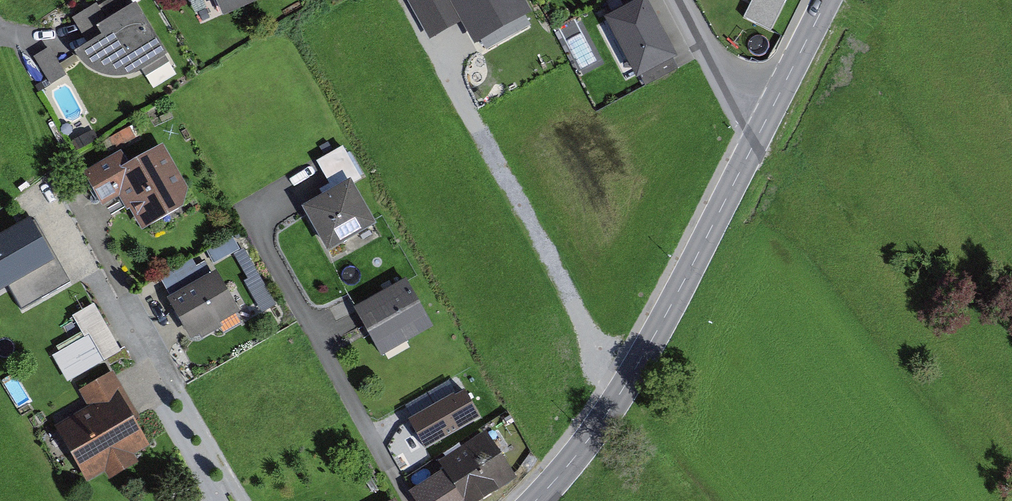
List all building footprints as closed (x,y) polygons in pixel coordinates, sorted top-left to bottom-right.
[(115,22),(141,6),(137,0),(117,0),(106,6),(104,4),(80,19),(96,46),(111,37),(106,28),(115,22)] [(231,18),(273,0),(224,0),(231,18)] [(535,0),(460,0),(484,43),(541,11),(535,0)] [(614,15),(645,76),(686,55),(658,0),(643,0),(614,15)] [(747,18),(775,31),(791,0),(756,0),(747,18)] [(174,60),(141,6),(115,22),(106,28),(111,37),(96,46),(86,52),(96,69),(124,76),(148,75),(174,60)] [(201,202),(171,145),(137,162),(129,146),(89,167),(108,204),(129,193),(147,230),(201,202)] [(341,188),(310,204),(334,249),(384,222),(364,184),(371,180),(352,145),(325,159),(341,188)] [(0,238),(0,295),(32,279),(42,298),(72,282),(39,218),(0,238)] [(223,271),(175,296),(198,339),(246,314),(223,271)] [(412,280),(362,306),(389,357),(439,331),(412,280)] [(91,331),(54,349),(68,379),(105,362),(91,331)] [(166,450),(120,371),(87,391),(99,412),(68,430),(101,488),(166,450)] [(471,386),(411,419),(428,452),(489,419),(471,386)] [(421,491),(427,500),(484,500),(521,478),(491,432),(446,461),(452,471),(421,491)]
